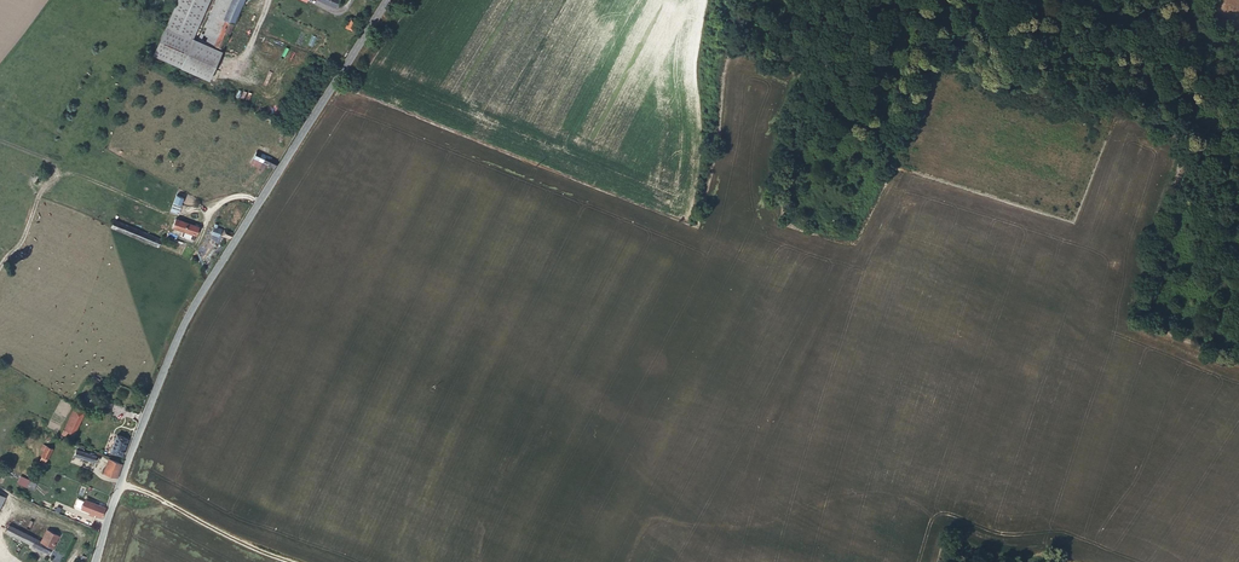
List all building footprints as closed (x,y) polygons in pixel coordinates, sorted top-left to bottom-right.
[(224,49),(245,0),(231,0),(225,14),(212,44),(224,49)] [(225,14),(231,0),(217,0),(213,9),(225,14)] [(359,18),(353,15),(347,26),(354,30),(358,24),(359,25),(361,22),(360,21),(359,18)] [(331,67),(320,84),(325,88),(336,70),(331,67)] [(280,167),(284,160),(260,148),(256,156),(280,167)] [(174,194),(170,206),(173,208),(175,203),(181,205),(184,198),(174,194)] [(106,216),(102,223),(157,248),(160,240),(106,216)] [(176,218),(172,227),(195,235),(199,226),(176,218)] [(210,234),(219,238),(223,230),(216,227),(217,225),(215,223),(210,234)] [(230,239),(234,233),(226,228),(223,234),(230,239)] [(74,409),(62,434),(72,438),(84,413),(74,409)] [(121,457),(128,440),(117,435),(110,451),(121,457)] [(71,443),(60,441),(59,446),(69,449),(71,443)] [(54,451),(43,445),(40,450),(42,451),(40,456),(41,456),(39,462),(47,466),(54,451)] [(84,448),(80,447),(79,452),(76,451),(74,457),(95,464),(97,457),(95,456),(95,454),(90,452),(89,454),(83,452),(84,448)] [(117,480),(122,465),(108,461),(104,474),(117,480)] [(34,490),(37,483),(20,476),(17,483),(34,490)] [(82,509),(101,518),(105,509),(86,500),(82,509)] [(60,509),(57,514),(69,518),(70,514),(60,509)] [(4,531),(50,555),(59,536),(48,531),(42,541),(9,524),(4,531)] [(73,525),(70,531),(91,543),(94,536),(73,525)]
